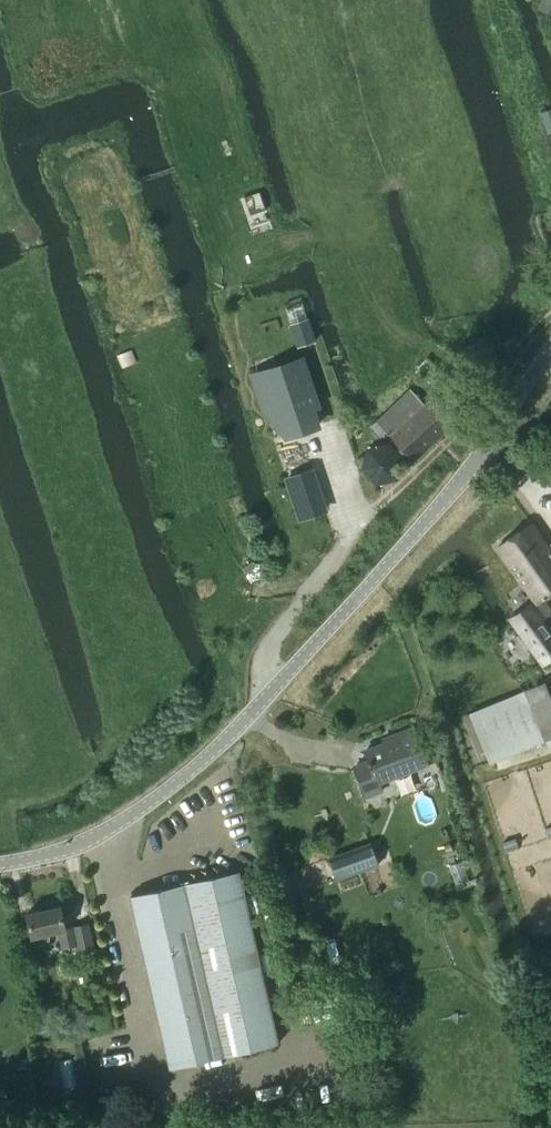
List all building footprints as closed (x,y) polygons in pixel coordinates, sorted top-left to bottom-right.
[(538,8),(550,14),(550,0),(542,0),(538,8)] [(541,112),(548,133),(549,133),(550,132),(550,108),(541,112)] [(316,341),(309,317),(290,323),(298,347),(316,341)] [(305,365),(256,382),(267,414),(280,409),(290,440),(321,430),(312,403),(317,402),(305,365)] [(459,418),(436,394),(425,403),(411,388),(377,419),(416,460),(459,418)] [(312,471),(289,478),(301,517),(325,509),(312,471)] [(535,605),(545,619),(550,614),(550,606),(545,598),(550,594),(550,544),(550,545),(534,522),(498,547),(538,603),(535,605)] [(550,660),(550,628),(545,619),(535,605),(532,601),(510,617),(545,665),(550,660)] [(546,681),(469,712),(490,764),(550,739),(550,695),(546,681)] [(366,750),(370,760),(356,765),(367,796),(382,790),(379,782),(428,764),(414,727),(385,738),(386,742),(366,750)] [(371,843),(330,858),(337,879),(379,864),(372,846),(371,843)] [(171,1068),(279,1043),(240,870),(131,895),(171,1068)] [(33,936),(34,936),(35,941),(39,943),(48,941),(50,938),(49,933),(59,930),(63,947),(70,946),(71,949),(79,947),(80,953),(94,950),(89,924),(67,929),(62,906),(28,913),(33,936)]
